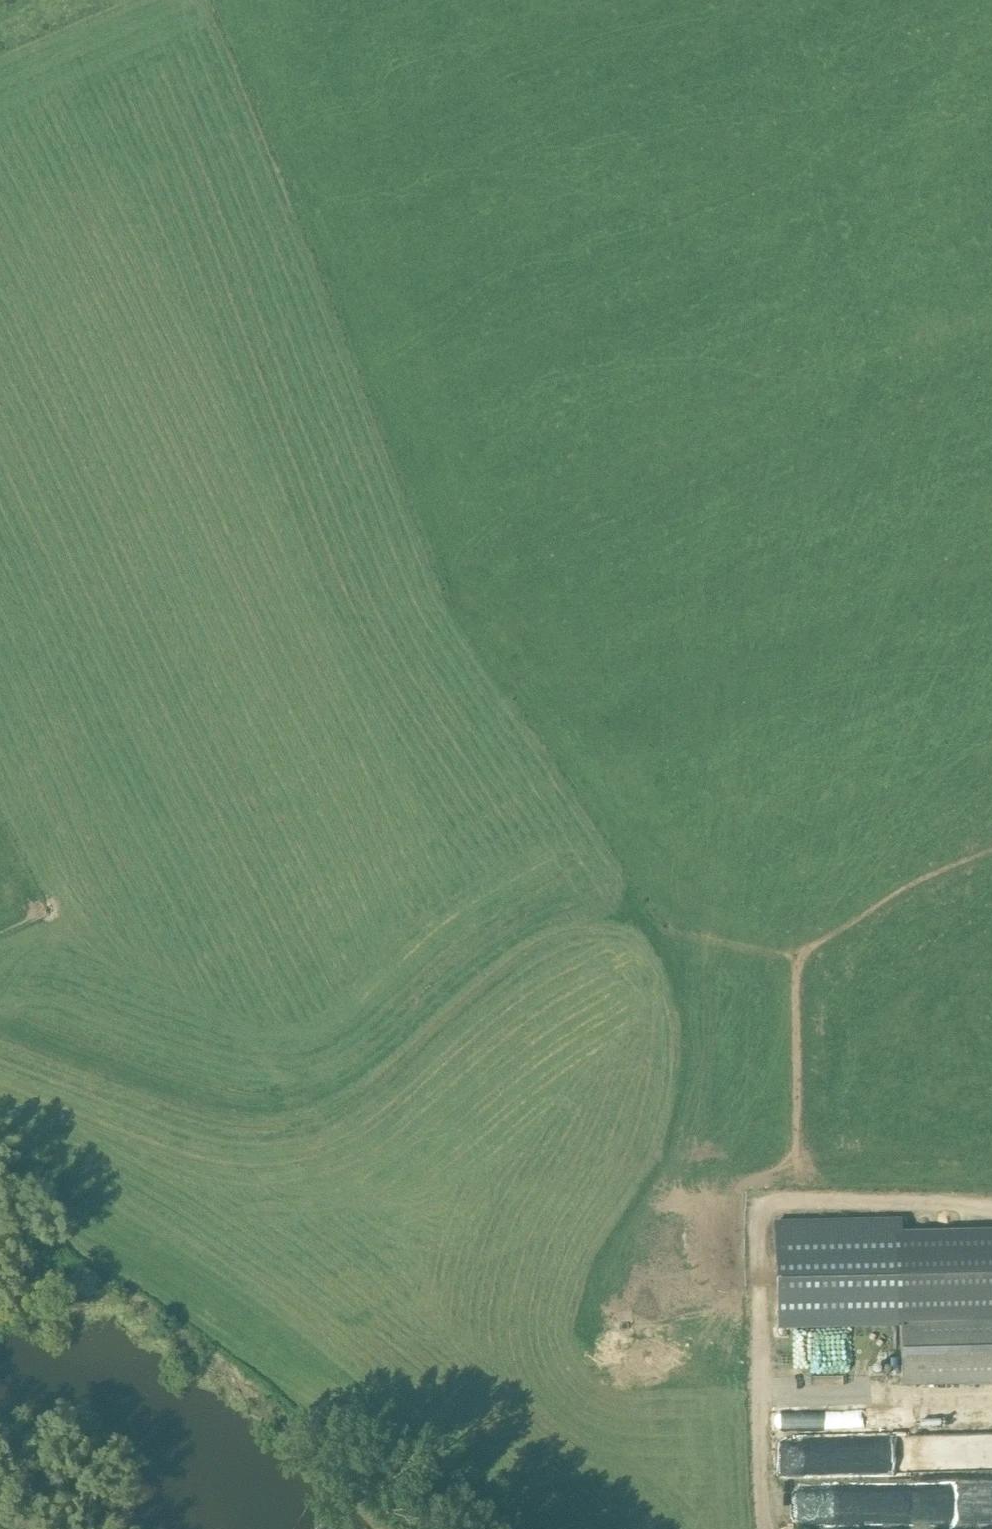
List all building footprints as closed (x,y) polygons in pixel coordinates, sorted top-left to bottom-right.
[(891,1236),(893,1387),(991,1386),(991,1234),(891,1236)] [(904,1478),(991,1477),(991,1436),(904,1437),(904,1478)] [(780,1474),(814,1475),(814,1464),(800,1464),(800,1449),(780,1449),(780,1474)]
